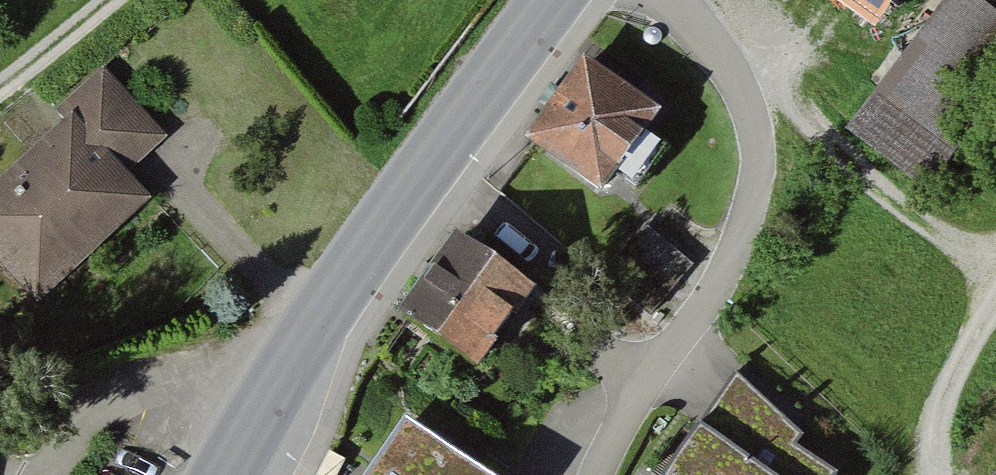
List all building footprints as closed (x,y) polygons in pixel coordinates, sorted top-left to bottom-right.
[(874,24),(891,0),(840,0),(874,24)] [(977,0),(947,0),(841,129),(921,194),(995,101),(995,16),(977,0)] [(658,121),(584,68),(526,148),(600,201),(658,121)] [(110,72),(62,115),(70,124),(0,186),(0,271),(36,311),(156,205),(130,175),(170,140),(110,72)] [(646,231),(611,270),(654,308),(689,270),(646,231)] [(538,295),(456,235),(392,324),(474,384),(538,295)] [(736,379),(672,474),(842,474),(796,448),(803,436),(736,379)] [(415,432),(384,474),(474,474),(415,432)]
